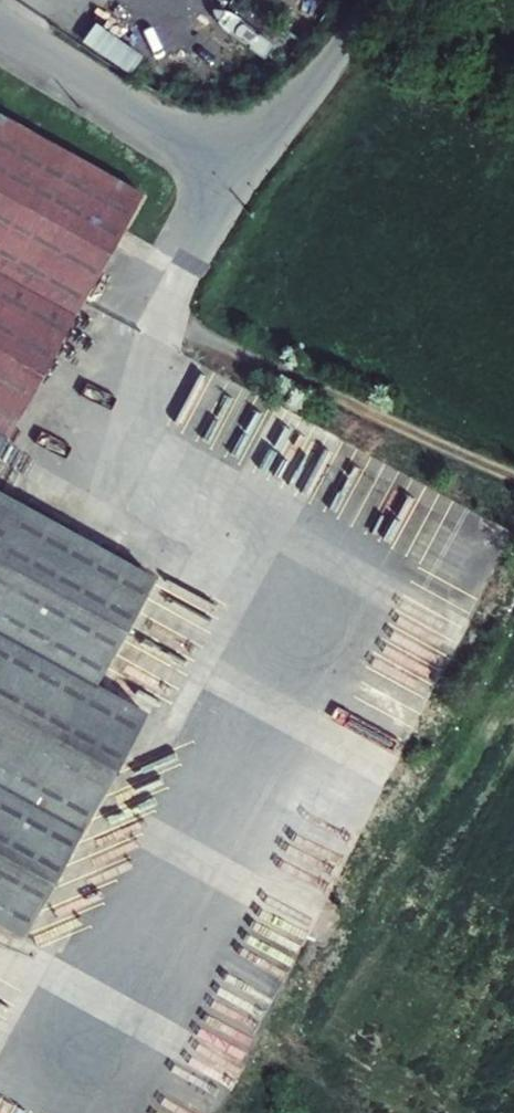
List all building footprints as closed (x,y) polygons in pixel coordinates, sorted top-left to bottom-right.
[(312,35),(338,0),(266,0),(312,35)] [(0,114),(0,448),(141,192),(0,114)] [(185,396),(231,420),(247,388),(201,364),(185,396)] [(448,586),(476,600),(513,530),(425,481),(408,512),(454,536),(435,572),(451,581),(448,586)] [(19,938),(144,711),(93,683),(152,577),(0,492),(0,928),(19,938)] [(317,908),(371,810),(278,772),(229,860),(317,908)] [(303,935),(215,886),(147,1009),(236,1058),(303,935)] [(111,1102),(102,1078),(73,1088),(71,1082),(51,1088),(60,1112),(80,1112),(111,1102)]
